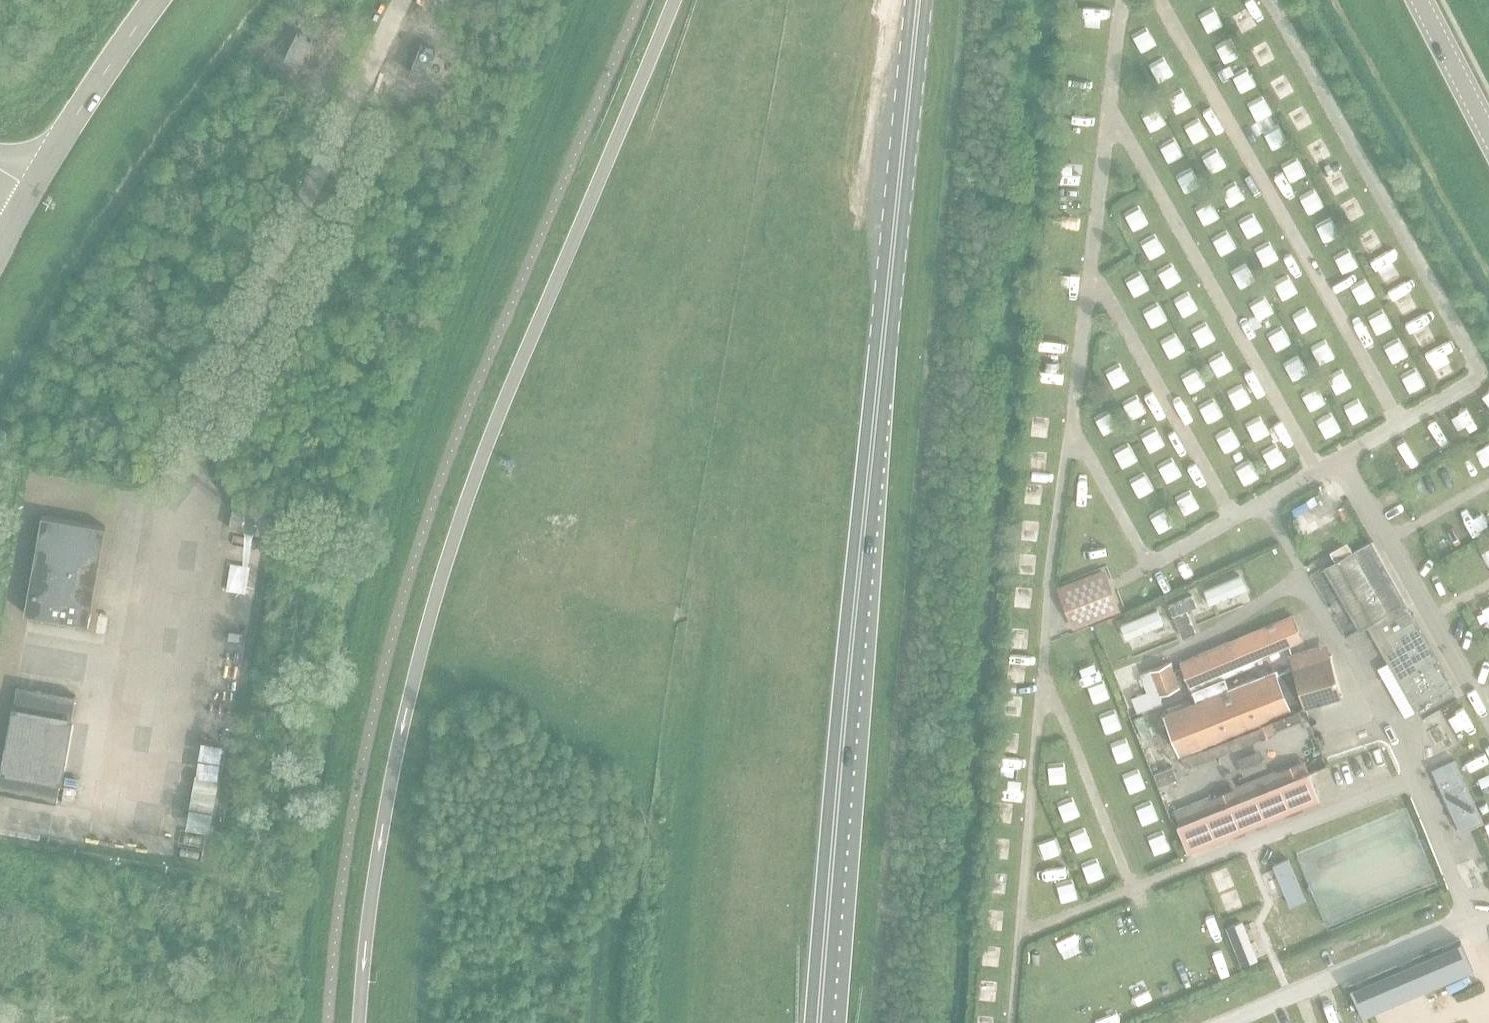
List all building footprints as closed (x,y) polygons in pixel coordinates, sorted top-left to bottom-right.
[(311,40),(297,33),(283,58),(298,65),(311,40)] [(419,43),(408,73),(423,79),(434,49),(419,43)] [(137,501),(56,488),(37,596),(121,610),(137,501)] [(1416,711),(1453,691),(1368,541),(1323,566),(1359,629),(1366,624),(1416,711)] [(1065,594),(1071,610),(1104,597),(1098,580),(1065,594)] [(1168,606),(1182,638),(1196,632),(1187,612),(1197,607),(1192,596),(1168,606)] [(1260,628),(1270,651),(1286,644),(1301,638),(1291,615),(1260,628)] [(1253,658),(1270,651),(1260,628),(1229,641),(1240,669),(1255,663),(1253,658)] [(1223,675),(1240,669),(1229,641),(1178,661),(1190,689),(1223,675)] [(1328,655),(1315,659),(1312,648),(1289,655),(1304,706),(1339,696),(1328,655)] [(1161,703),(1159,695),(1179,688),(1170,663),(1140,674),(1146,691),(1130,697),(1136,712),(1161,703)] [(1296,707),(1301,705),(1290,668),(1273,675),(1272,671),(1228,688),(1223,675),(1190,689),(1194,700),(1163,712),(1167,723),(1159,726),(1163,737),(1171,734),(1177,751),(1179,751),(1185,767),(1274,731),(1274,729),(1300,719),(1296,707)] [(1172,812),(1187,850),(1318,798),(1303,759),(1172,812)] [(1432,769),(1460,831),(1482,821),(1453,759),(1432,769)] [(1475,867),(1478,874),(1488,870),(1484,863),(1475,867)]
